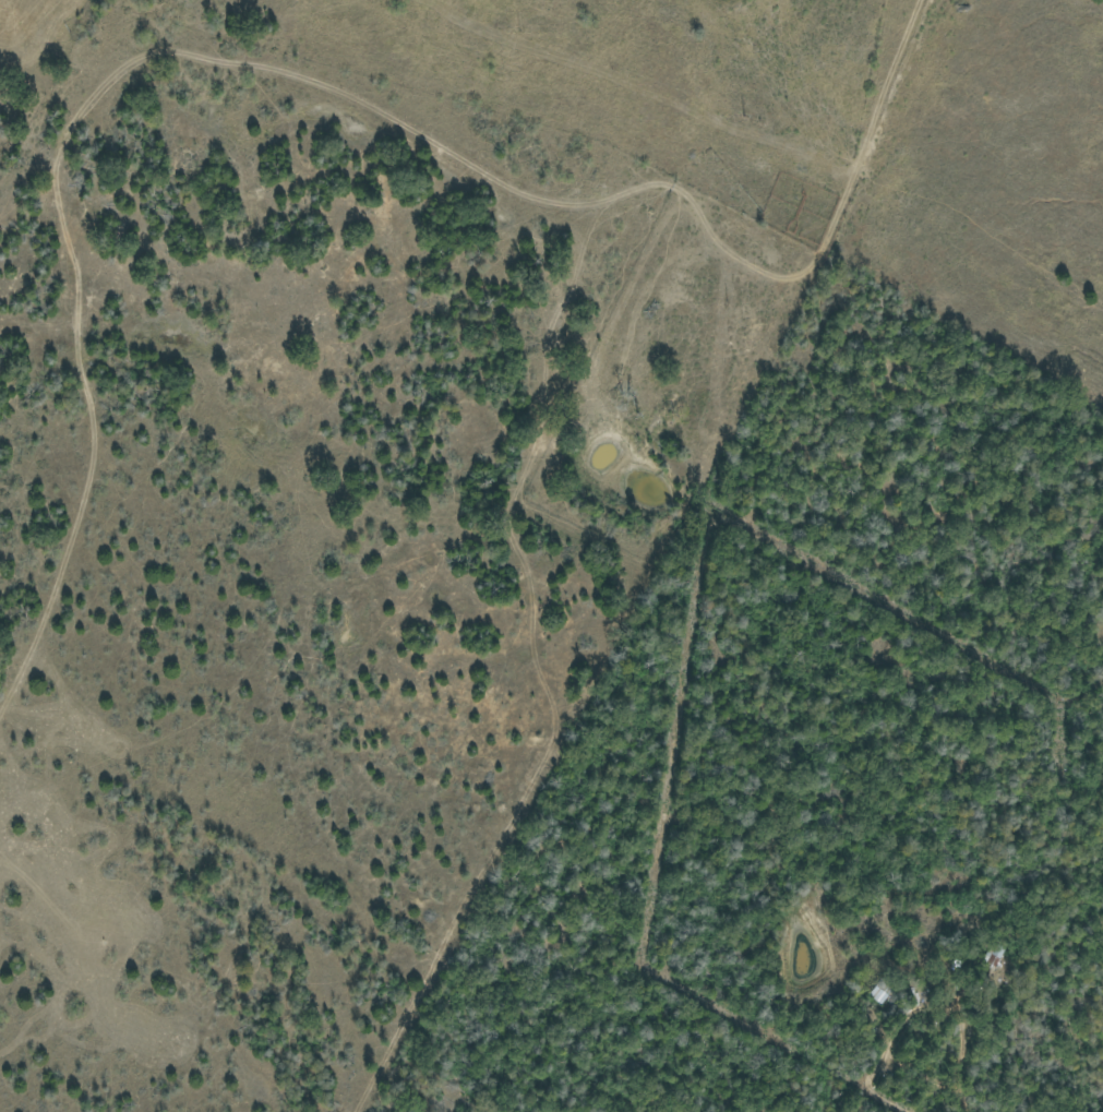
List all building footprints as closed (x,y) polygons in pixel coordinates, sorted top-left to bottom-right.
[(997,968),(1003,947),(990,943),(984,964),(997,968)]
